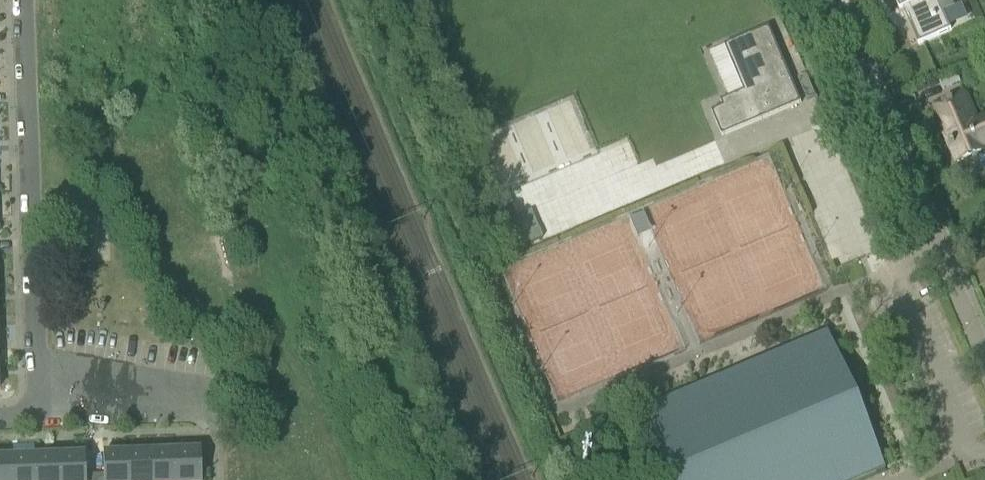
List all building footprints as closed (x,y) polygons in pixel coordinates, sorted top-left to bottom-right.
[(900,9),(908,5),(923,41),(918,43),(918,44),(951,30),(943,12),(955,7),(952,0),(897,0),(900,9)] [(723,106),(715,109),(713,110),(723,135),(726,134),(801,102),(769,26),(724,44),(744,90),(721,100),(723,106)] [(976,125),(964,95),(950,101),(953,109),(940,114),(953,145),(950,146),(951,149),(952,149),(958,162),(982,152),(971,127),(976,125)] [(643,213),(629,219),(632,226),(646,220),(643,213)] [(882,470),(824,331),(635,411),(664,479),(857,479),(882,470)] [(151,452),(152,479),(177,479),(176,451),(151,452)] [(176,451),(177,479),(201,479),(200,451),(176,451)] [(127,453),(128,479),(152,479),(151,452),(127,453)] [(95,475),(95,479),(128,479),(127,453),(103,454),(103,474),(95,475)] [(95,475),(85,475),(84,455),(61,456),(62,479),(95,479),(95,475)] [(12,457),(13,479),(37,479),(37,456),(12,457)] [(61,456),(37,456),(37,479),(62,479),(61,456)] [(12,457),(0,458),(0,479),(13,479),(12,457)]
